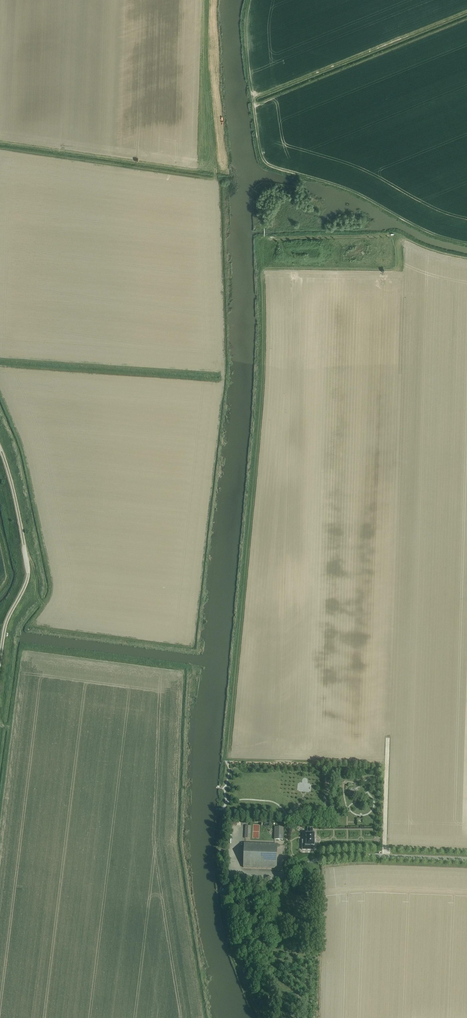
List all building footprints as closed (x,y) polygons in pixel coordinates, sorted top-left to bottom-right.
[(345,785),(344,795),(346,795),(346,797),(352,798),(352,795),(354,795),(355,786),(345,785)] [(284,828),(275,827),(275,840),(283,840),(284,828)] [(306,844),(303,844),(302,844),(302,850),(311,850),(311,846),(315,846),(315,842),(316,842),(316,838),(315,838),(315,833),(313,833),(313,830),(308,830),(308,833),(306,833),(306,844)] [(277,869),(278,854),(278,845),(244,843),(243,868),(277,869)] [(260,902),(273,903),(273,899),(268,898),(268,897),(269,897),(269,895),(259,894),(259,897),(261,897),(260,902)]
